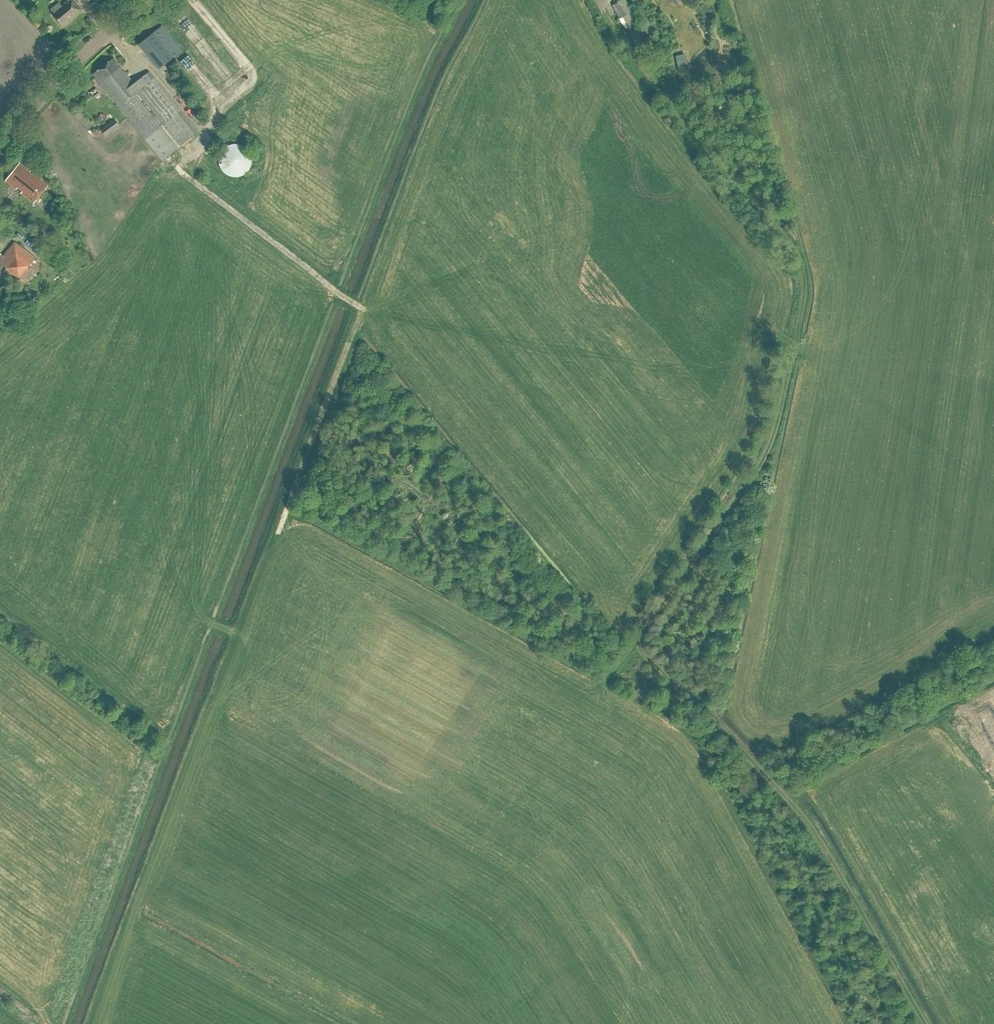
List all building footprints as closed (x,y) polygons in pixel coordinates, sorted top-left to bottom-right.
[(80,9),(81,8),(74,0),(71,0),(62,7),(54,14),(53,15),(54,15),(62,25),(80,9)] [(619,19),(630,12),(624,0),(622,0),(611,6),(619,19)] [(636,23),(630,12),(619,19),(625,29),(636,23)] [(138,45),(158,70),(182,51),(161,26),(138,45)] [(130,85),(126,79),(128,77),(114,58),(92,75),(124,115),(162,161),(197,132),(148,72),(133,84),(133,83),(130,85)] [(186,79),(180,85),(188,94),(194,88),(186,79)] [(115,119),(101,130),(106,137),(120,127),(115,119)] [(239,177),(243,176),(247,173),(250,169),(252,164),(252,159),(251,154),(249,150),(245,147),(240,145),(235,144),(230,145),(226,147),(222,151),(220,155),(219,160),(220,165),(222,169),(225,173),(229,176),(234,177),(239,177)] [(19,193),(33,204),(47,186),(19,164),(5,182),(15,190),(17,187),(21,191),(19,193)] [(18,210),(24,203),(0,182),(0,194),(18,210)] [(3,267),(18,279),(33,260),(14,244),(3,258),(0,255),(0,270),(3,267)] [(985,699),(993,720),(993,695),(985,699)] [(946,738),(955,734),(950,724),(941,729),(946,738)]
